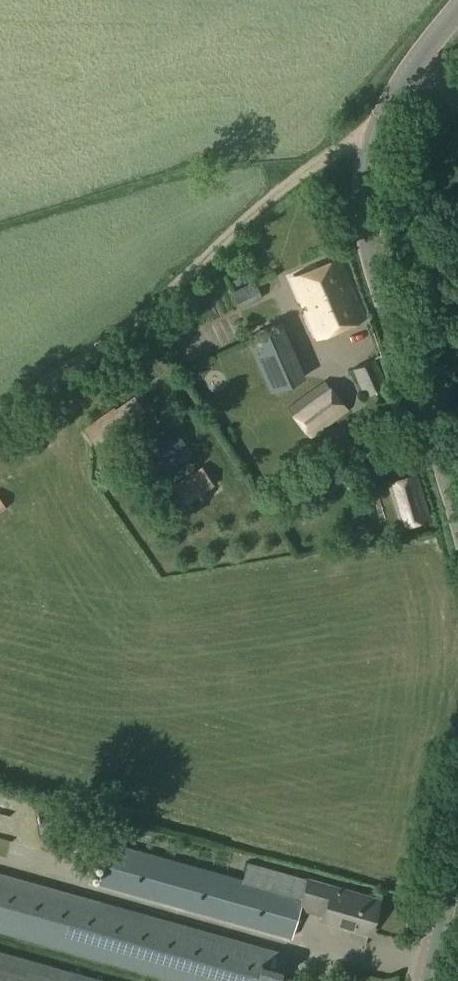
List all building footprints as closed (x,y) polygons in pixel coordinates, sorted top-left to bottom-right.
[(339,259),(292,279),(317,337),(364,318),(339,259)] [(255,282),(233,292),(240,307),(262,297),(255,282)] [(279,327),(249,340),(272,391),(302,378),(279,327)] [(374,358),(353,368),(366,396),(387,386),(374,358)] [(325,381),(288,408),(311,437),(347,410),(325,381)] [(175,429),(130,460),(141,477),(186,446),(175,429)] [(201,468),(168,491),(178,505),(211,483),(201,468)] [(415,475),(387,483),(400,526),(428,517),(415,475)] [(107,477),(97,483),(102,492),(112,485),(107,477)] [(60,805),(42,823),(48,845),(72,851),(88,835),(100,839),(106,821),(60,805)] [(110,842),(99,883),(291,938),(301,905),(308,879),(309,876),(272,866),(249,860),(243,880),(110,842)] [(177,980),(279,980),(280,976),(287,954),(0,873),(0,931),(177,980)] [(308,879),(301,905),(325,912),(323,919),(369,933),(379,899),(332,886),(308,879)] [(73,972),(0,952),(0,980),(104,980),(73,972)]
